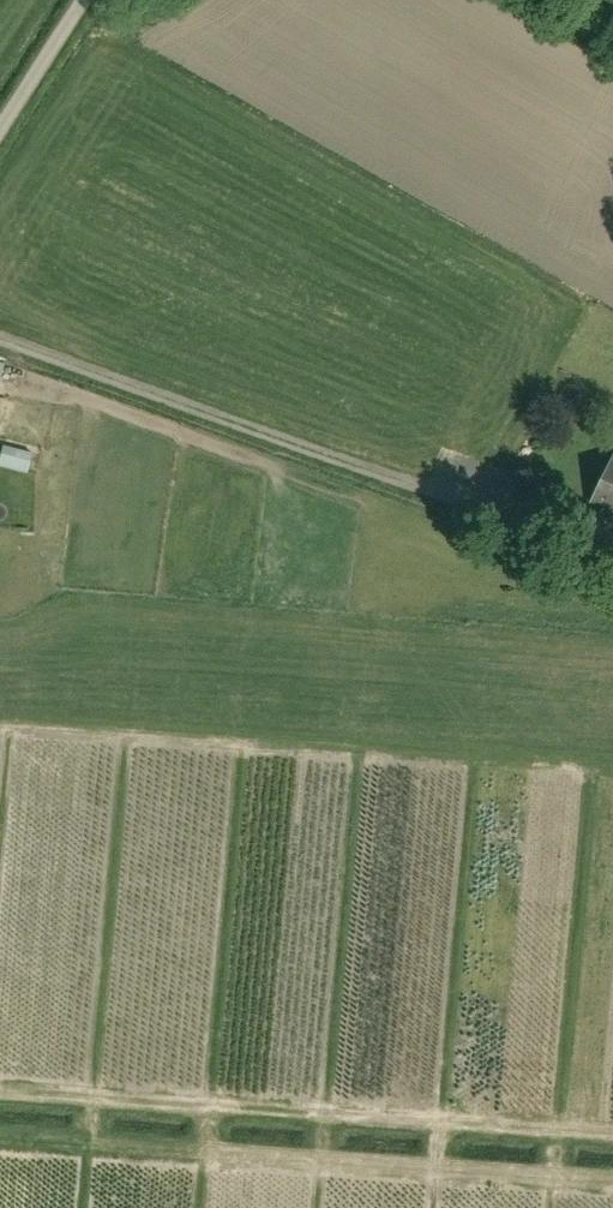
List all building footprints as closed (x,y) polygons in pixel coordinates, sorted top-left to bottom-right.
[(32,450),(2,443),(0,453),(0,464),(27,470),(32,450)] [(593,501),(605,507),(602,514),(612,519),(612,461),(593,501)]
